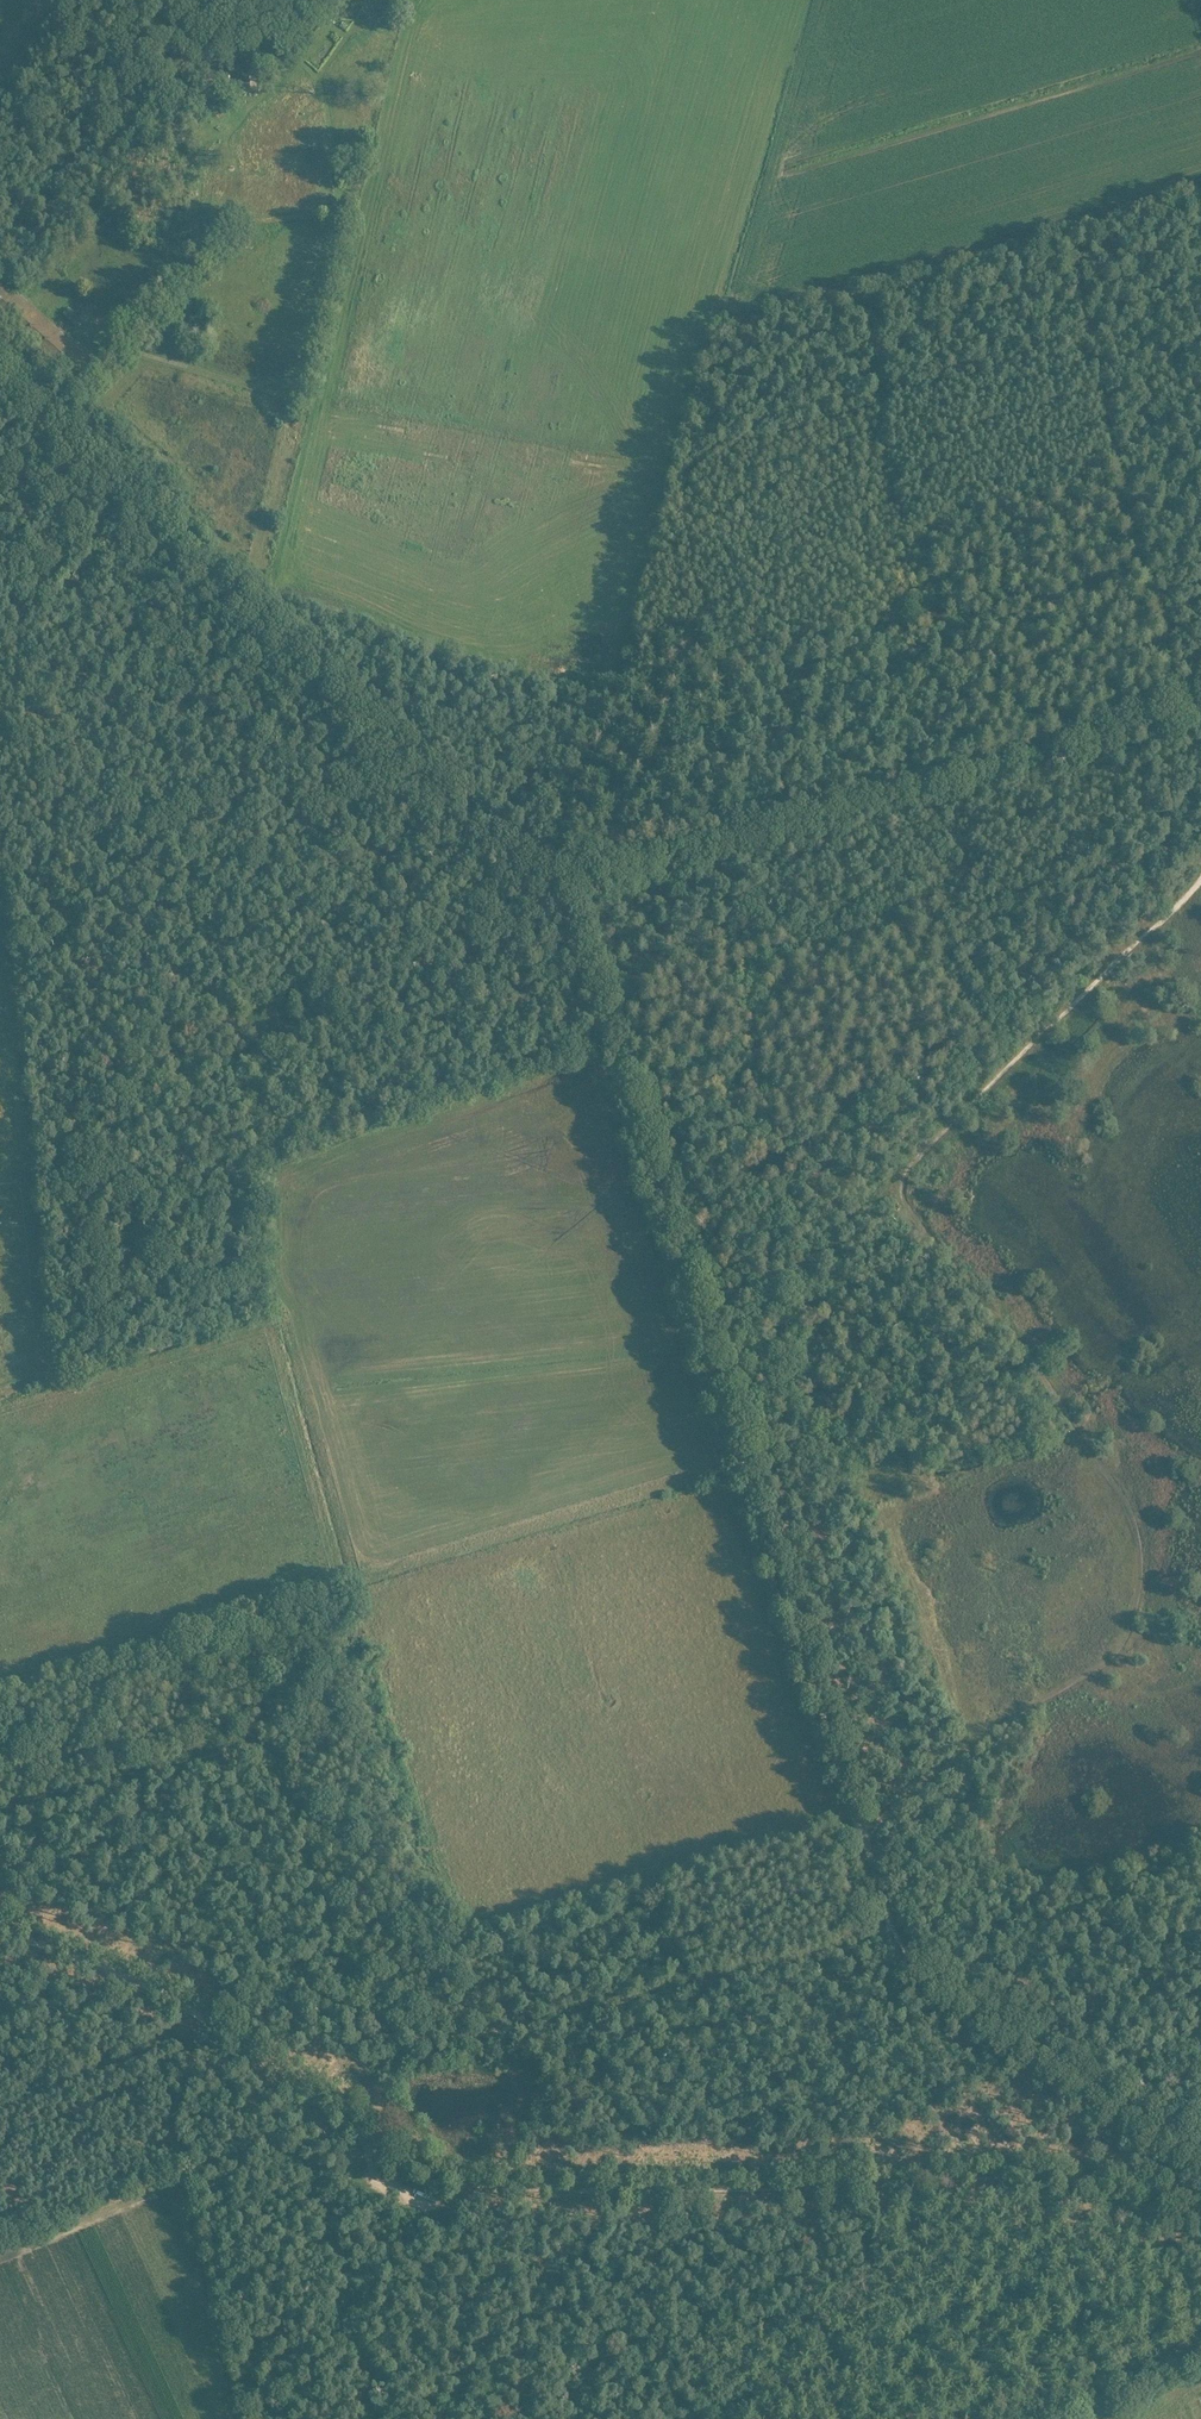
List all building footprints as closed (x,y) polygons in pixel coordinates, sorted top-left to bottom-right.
[(345,30),(348,26),(343,22),(340,26),(345,30)]
